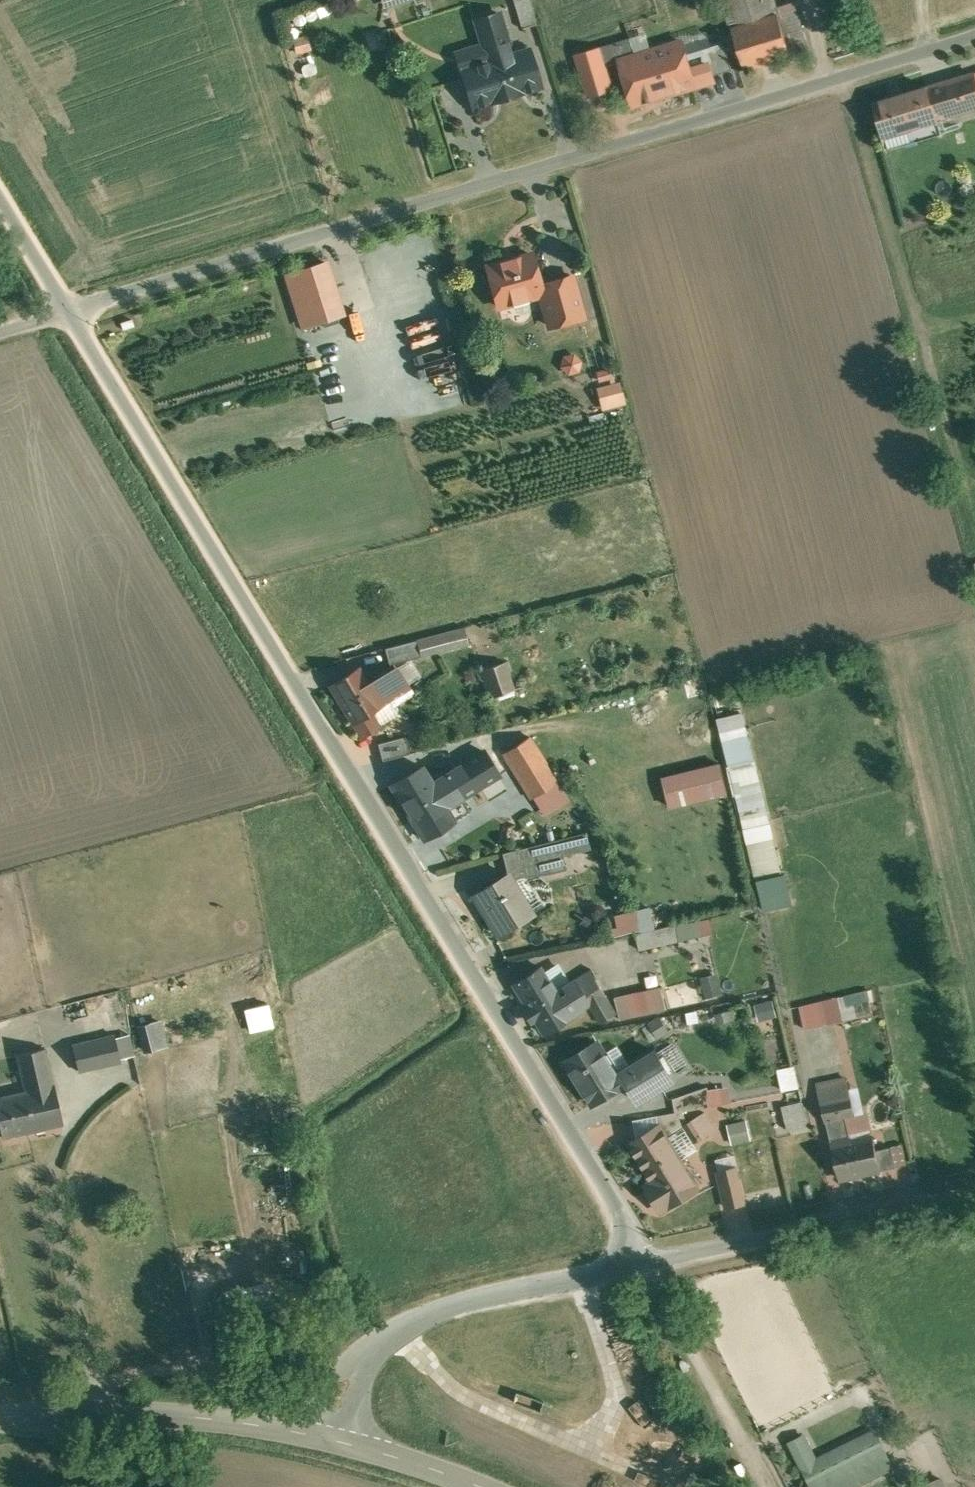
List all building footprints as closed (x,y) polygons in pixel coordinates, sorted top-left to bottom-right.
[(383,10),(408,0),(379,0),(383,10)] [(523,28),(538,24),(531,0),(515,0),(523,28)] [(733,27),(779,13),(775,0),(725,0),(733,27)] [(499,12),(477,19),(490,62),(511,55),(508,45),(509,45),(499,12)] [(779,13),(733,27),(746,70),(792,56),(779,13)] [(631,38),(601,47),(606,66),(621,61),(621,60),(637,55),(631,38)] [(637,55),(621,60),(621,61),(634,105),(717,81),(710,58),(690,64),(683,41),(637,55)] [(601,47),(578,54),(590,95),(613,88),(606,66),(601,47)] [(490,62),(463,70),(474,106),(541,85),(530,49),(490,62)] [(928,86),(938,119),(958,113),(974,107),(974,75),(974,74),(974,73),(928,86)] [(928,86),(874,102),(888,149),(907,143),(903,130),(938,120),(938,119),(928,86)] [(532,254),(488,266),(499,306),(542,294),(543,293),(541,285),(532,254)] [(325,261),(286,274),(302,325),(342,313),(325,261)] [(572,276),(541,285),(543,293),(543,294),(542,294),(550,326),(583,317),(572,276)] [(117,310),(107,313),(109,321),(119,318),(117,310)] [(565,377),(583,367),(574,352),(557,361),(565,377)] [(618,380),(593,387),(599,410),(624,404),(618,380)] [(469,643),(465,627),(448,631),(452,647),(469,643)] [(448,631),(417,640),(421,655),(452,647),(448,631)] [(417,640),(386,648),(390,664),(422,656),(421,655),(417,640)] [(485,697),(514,689),(506,660),(477,668),(485,697)] [(369,685),(359,668),(332,685),(363,736),(379,726),(370,711),(381,704),(380,702),(408,685),(397,668),(369,685)] [(748,873),(776,868),(746,710),(718,715),(748,873)] [(376,743),(381,760),(407,752),(403,735),(376,743)] [(530,736),(504,752),(525,786),(551,770),(530,736)] [(484,751),(447,774),(461,798),(498,775),(484,751)] [(447,774),(433,782),(423,766),(392,785),(425,839),(456,820),(448,806),(461,798),(447,774)] [(723,766),(687,775),(694,800),(728,791),(723,766)] [(551,770),(525,786),(533,798),(559,781),(551,770)] [(587,832),(560,839),(564,855),(591,849),(587,832)] [(560,839),(544,842),(550,865),(552,873),(567,869),(564,855),(560,839)] [(544,842),(531,846),(536,869),(550,865),(544,842)] [(531,846),(509,851),(515,874),(536,869),(531,846)] [(754,880),(763,911),(792,903),(783,872),(754,880)] [(508,874),(474,894),(498,934),(532,913),(508,874)] [(676,924),(637,933),(641,949),(680,941),(676,924)] [(664,957),(640,963),(643,975),(612,982),(621,1019),(668,1009),(667,1003),(675,1001),(664,957)] [(545,971),(542,967),(514,984),(529,1008),(526,1010),(532,1020),(535,1018),(544,1032),(571,1015),(558,994),(544,971),(545,971)] [(592,968),(564,986),(566,989),(558,994),(571,1015),(591,1003),(591,1004),(592,1004),(602,1022),(617,1013),(616,1011),(592,968)] [(867,990),(798,1005),(803,1029),(872,1014),(867,990)] [(772,1000),(754,1003),(757,1020),(775,1017),(772,1000)] [(242,1009),(248,1033),(272,1027),(266,1003),(242,1009)] [(661,1017),(651,1023),(659,1037),(669,1030),(661,1017)] [(149,1051),(167,1045),(158,1018),(140,1024),(149,1051)] [(114,1033),(72,1043),(79,1071),(120,1061),(120,1058),(115,1037),(114,1033)] [(130,1034),(115,1037),(120,1058),(135,1054),(130,1034)] [(619,1075),(599,1041),(567,1060),(594,1104),(625,1085),(631,1087),(640,1101),(675,1080),(657,1051),(619,1075)] [(44,1048),(17,1055),(26,1091),(53,1084),(44,1048)] [(780,1090),(798,1088),(795,1066),(777,1068),(780,1090)] [(847,1078),(819,1084),(828,1122),(847,1118),(856,1116),(847,1078)] [(0,1097),(0,1120),(4,1137),(62,1123),(53,1084),(26,1091),(0,1097)] [(709,1086),(674,1098),(677,1112),(682,1111),(712,1106),(709,1089),(709,1086)] [(721,1087),(709,1089),(712,1106),(724,1104),(721,1087)] [(786,1130),(808,1125),(802,1100),(780,1105),(786,1130)] [(677,1112),(659,1115),(660,1126),(661,1126),(668,1137),(685,1127),(684,1126),(686,1124),(682,1111),(677,1112)] [(706,1112),(686,1124),(684,1126),(685,1127),(694,1143),(716,1129),(706,1112)] [(631,1120),(634,1130),(659,1124),(657,1114),(631,1120)] [(847,1118),(828,1122),(832,1140),(851,1135),(847,1118)] [(747,1121),(729,1125),(733,1143),(751,1139),(747,1121)] [(660,1126),(632,1144),(655,1182),(648,1187),(663,1210),(699,1188),(668,1137),(661,1126),(660,1126)] [(874,1136),(853,1141),(852,1135),(851,1135),(832,1140),(841,1178),(882,1169),(877,1149),(874,1136)] [(893,1146),(877,1149),(882,1169),(882,1170),(897,1166),(893,1146)] [(739,1167),(720,1172),(728,1207),(747,1202),(739,1167)] [(276,1228),(273,1207),(265,1208),(268,1229),(276,1228)] [(816,1463),(802,1435),(790,1442),(813,1486),(852,1486),(894,1466),(877,1432),(816,1463)] [(926,1485),(927,1486),(946,1486),(941,1478),(926,1485)]
